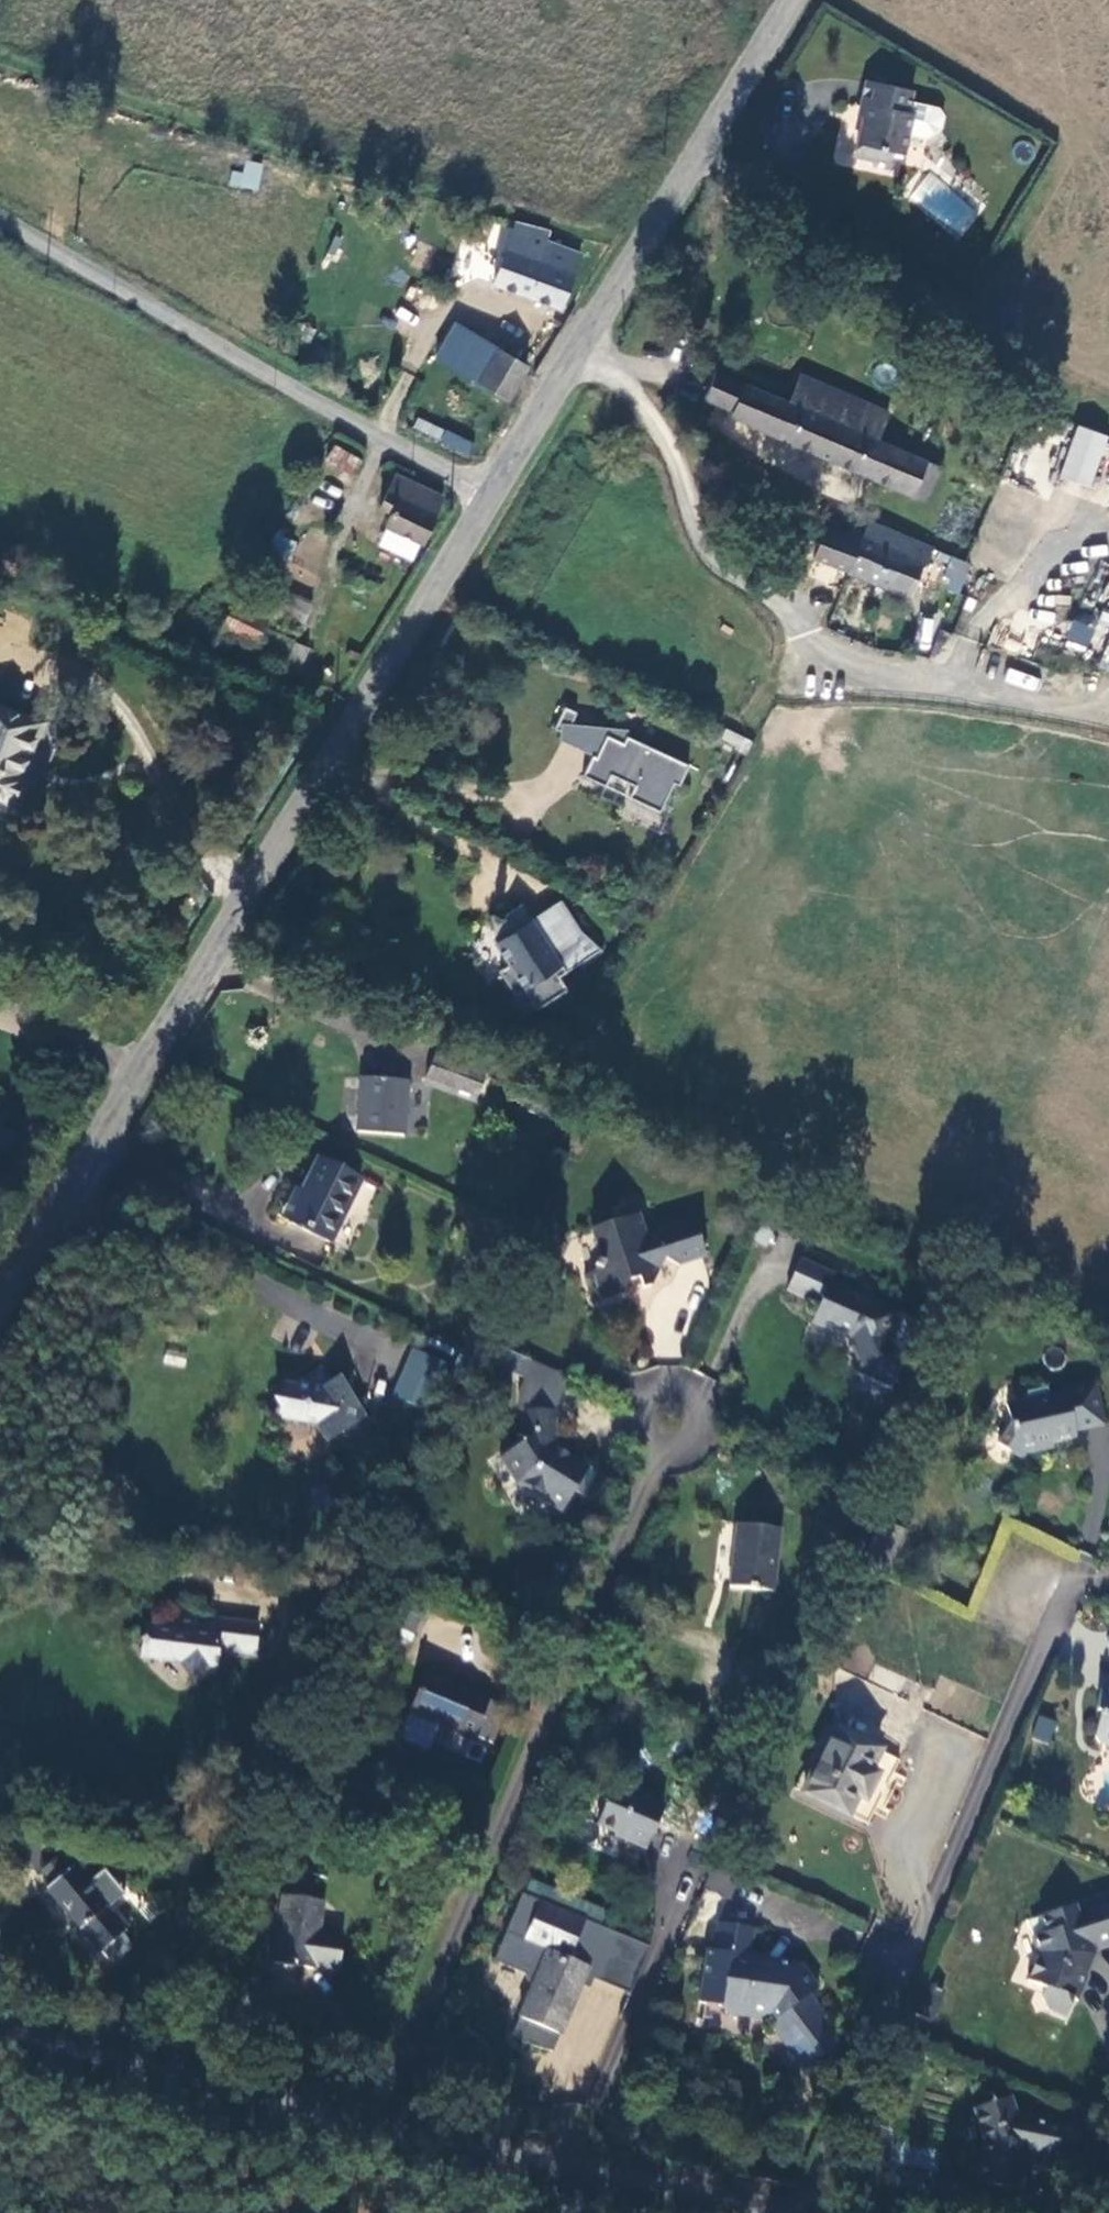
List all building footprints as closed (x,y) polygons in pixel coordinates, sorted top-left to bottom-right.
[(907,112),(912,91),(862,80),(857,103),(862,104),(854,140),(903,150),(911,113),(907,112)] [(238,158),(232,186),(257,191),(263,164),(238,158)] [(577,249),(546,239),(544,247),(519,239),(517,249),(508,247),(497,286),(562,306),(577,249)] [(486,398),(507,364),(471,340),(449,375),(486,398)] [(515,418),(536,383),(507,364),(486,398),(515,418)] [(730,424),(928,500),(940,467),(881,445),(892,415),(802,381),(793,407),(721,379),(711,404),(734,413),(730,424)] [(467,455),(473,442),(418,417),(412,430),(467,455)] [(1091,488),(1108,437),(1108,434),(1078,424),(1059,477),(1091,488)] [(334,443),(321,467),(350,483),(363,460),(334,443)] [(435,557),(449,508),(402,494),(392,531),(400,533),(396,545),(435,557)] [(832,534),(820,562),(916,604),(940,550),(867,519),(863,529),(856,526),(849,541),(832,534)] [(973,565),(962,559),(952,579),(963,585),(973,565)] [(308,621),(311,600),(294,597),(291,619),(308,621)] [(1102,610),(1098,620),(1108,624),(1108,612),(1102,610)] [(257,649),(265,631),(227,615),(219,633),(257,649)] [(1072,617),(1063,636),(1086,647),(1094,628),(1072,617)] [(1007,668),(1002,682),(1035,692),(1039,677),(1007,668)] [(563,702),(555,730),(562,732),(559,743),(598,754),(605,732),(618,736),(619,733),(579,722),(583,708),(563,702)] [(49,794),(41,792),(62,734),(0,714),(0,808),(40,822),(49,794)] [(747,752),(752,739),(725,729),(720,742),(747,752)] [(588,760),(579,778),(610,793),(615,783),(632,792),(627,801),(663,819),(688,768),(627,738),(624,745),(607,737),(598,754),(594,763),(588,760)] [(519,906),(486,928),(512,967),(500,975),(518,1002),(527,996),(538,1013),(566,994),(557,980),(597,954),(563,902),(531,923),(519,906)] [(433,1059),(424,1084),(470,1101),(479,1076),(433,1059)] [(358,1086),(359,1135),(405,1135),(404,1085),(358,1086)] [(317,1161),(289,1223),(334,1243),(362,1181),(317,1161)] [(637,1222),(593,1236),(605,1264),(604,1276),(588,1281),(599,1307),(626,1302),(631,1285),(641,1282),(653,1289),(666,1260),(687,1263),(707,1258),(695,1218),(643,1235),(637,1222)] [(831,1270),(798,1256),(788,1288),(817,1302),(810,1321),(850,1337),(858,1362),(892,1352),(887,1339),(898,1310),(830,1281),(831,1270)] [(391,1393),(426,1409),(448,1362),(413,1345),(391,1393)] [(553,1504),(570,1514),(591,1476),(572,1466),(578,1454),(564,1446),(561,1410),(574,1376),(510,1351),(502,1370),(521,1378),(522,1389),(518,1409),(526,1444),(506,1458),(525,1484),(531,1482),(553,1496),(553,1504)] [(318,1374),(276,1404),(288,1424),(316,1430),(325,1445),(337,1436),(357,1439),(363,1403),(351,1400),(343,1390),(336,1395),(318,1374)] [(1007,1427),(996,1445),(1023,1461),(1033,1443),(1051,1440),(1052,1445),(1076,1438),(1075,1432),(1102,1426),(1094,1384),(1025,1394),(1026,1403),(1005,1406),(1007,1427)] [(742,1521),(734,1579),(777,1585),(784,1526),(742,1521)] [(874,1523),(854,1571),(883,1584),(904,1536),(874,1523)] [(390,1598),(376,1628),(414,1645),(427,1615),(390,1598)] [(186,1610),(138,1644),(155,1667),(169,1658),(191,1682),(210,1672),(214,1656),(252,1659),(255,1629),(199,1621),(186,1610)] [(490,1697),(428,1672),(412,1713),(473,1738),(490,1697)] [(1097,1722),(1105,1724),(1100,1753),(1108,1754),(1108,1704),(1100,1702),(1097,1722)] [(1038,1714),(1031,1737),(1049,1743),(1056,1720),(1038,1714)] [(840,1728),(804,1792),(851,1819),(864,1797),(870,1800),(885,1775),(878,1771),(888,1755),(840,1728)] [(662,1802),(616,1784),(598,1830),(644,1847),(662,1802)] [(70,1847),(44,1868),(52,1878),(42,1886),(95,1953),(102,1947),(112,1959),(132,1944),(121,1930),(128,1925),(109,1901),(123,1890),(105,1868),(94,1877),(70,1847)] [(1035,2001),(1058,2009),(1076,1964),(1069,1961),(1074,1943),(1104,1929),(1088,1886),(1023,1908),(1027,1926),(1018,1930),(1024,1944),(1016,1975),(1033,1981),(1032,1988),(1035,2001)] [(527,2020),(562,2034),(587,1969),(635,1989),(652,1946),(525,1895),(503,1951),(507,1960),(531,1971),(538,1988),(527,2020)] [(326,1903),(286,1896),(275,1963),(317,1970),(318,1963),(342,1967),(347,1939),(320,1935),(326,1903)] [(718,1929),(709,1966),(703,1964),(700,2009),(719,2010),(728,2020),(771,2026),(804,2070),(835,2048),(819,2024),(825,2015),(813,1998),(817,1991),(799,1965),(753,1962),(756,1933),(718,1929)] [(987,2133),(979,2172),(1022,2183),(1031,2142),(1068,2149),(1072,2116),(1011,2104),(1009,2092),(973,2107),(987,2133)]
